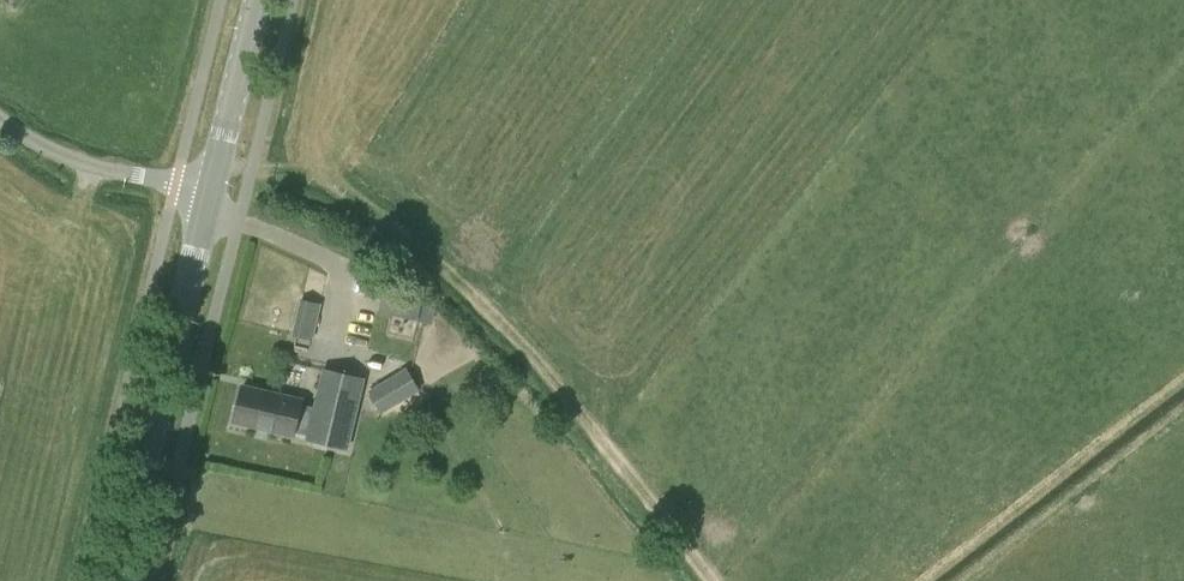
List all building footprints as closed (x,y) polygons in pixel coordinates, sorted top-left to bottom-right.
[(431,323),(434,308),(420,305),(421,300),(381,291),(377,311),(431,323)] [(322,304),(300,298),(291,335),(313,340),(322,304)] [(234,420),(295,434),(296,430),(308,433),(307,438),(348,447),(365,375),(324,365),(315,405),(303,402),(304,396),(243,381),(234,420)] [(406,369),(368,392),(381,414),(419,391),(406,369)]
